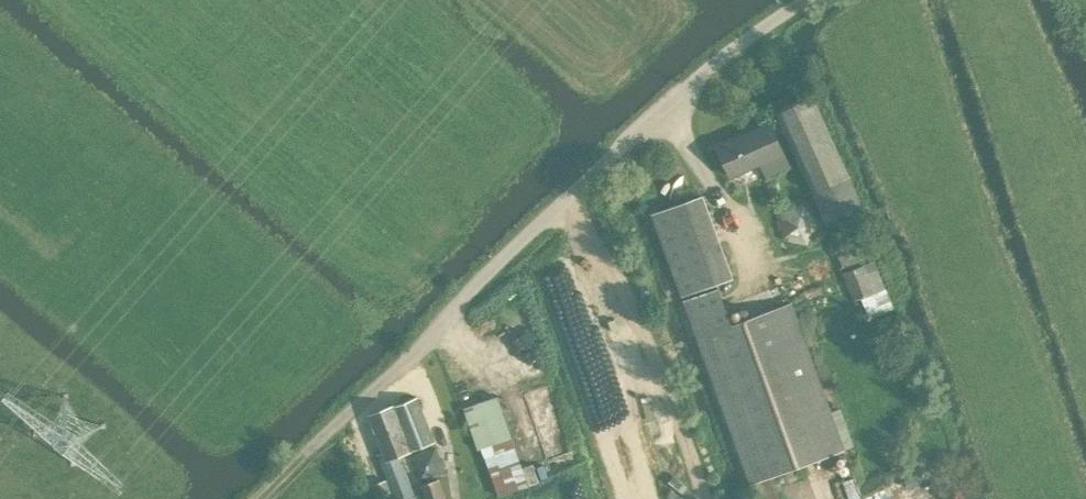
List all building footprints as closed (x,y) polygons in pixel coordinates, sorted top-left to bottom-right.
[(814,94),(777,111),(827,224),(864,207),(814,94)] [(732,176),(760,163),(767,178),(790,167),(784,152),(771,122),(718,146),(732,176)] [(733,277),(703,194),(652,213),(683,296),(733,277)] [(803,204),(780,213),(782,238),(806,244),(819,222),(803,204)] [(842,268),(867,258),(860,242),(836,252),(842,268)] [(854,301),(867,296),(886,289),(886,288),(875,259),(843,271),(854,301)] [(847,449),(846,448),(854,446),(846,423),(838,426),(792,301),(732,323),(719,287),(684,299),(751,484),(847,449)] [(893,304),(892,300),(888,288),(886,288),(886,289),(867,296),(873,311),(893,304)] [(464,407),(476,443),(478,449),(482,448),(499,495),(529,485),(515,443),(498,395),(464,407)] [(380,443),(384,451),(378,454),(388,480),(374,485),(379,498),(417,498),(400,457),(413,451),(436,441),(418,396),(395,405),(395,404),(393,405),(369,414),(380,443)] [(420,486),(426,498),(448,498),(440,478),(420,486)]
